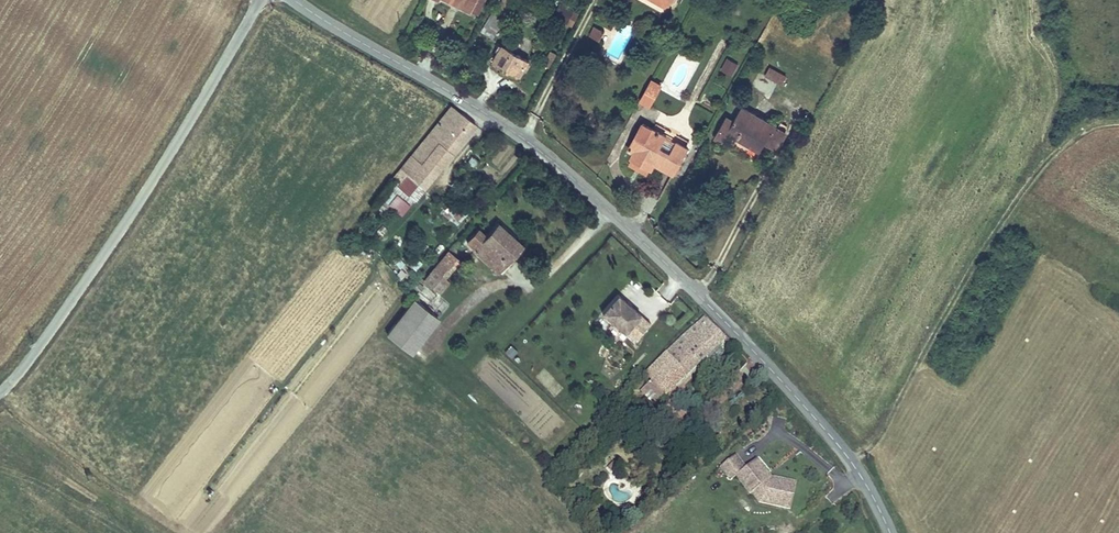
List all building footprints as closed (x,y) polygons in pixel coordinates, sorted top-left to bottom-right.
[(474,12),(481,0),(453,0),(474,12)] [(508,13),(515,0),(501,0),(497,8),(508,13)] [(662,5),(661,9),(670,14),(678,0),(652,0),(662,5)] [(503,22),(492,16),(481,33),(492,40),(503,22)] [(605,40),(595,34),(590,44),(600,51),(605,40)] [(524,60),(501,46),(492,62),(515,76),(524,60)] [(726,57),(719,71),(732,77),(739,63),(726,57)] [(774,74),(770,82),(788,92),(793,85),(774,74)] [(664,94),(655,89),(642,114),(651,119),(664,94)] [(474,124),(450,106),(413,153),(436,172),(474,124)] [(715,142),(722,147),(729,138),(761,157),(767,148),(774,152),(783,138),(745,114),(737,126),(729,121),(715,142)] [(666,143),(644,131),(630,155),(637,159),(634,163),(654,176),(657,170),(674,179),(688,154),(677,148),(670,159),(660,153),(666,143)] [(788,141),(783,138),(774,152),(779,155),(788,141)] [(436,172),(413,153),(401,168),(422,185),(425,187),(436,172)] [(422,185),(401,168),(394,177),(415,194),(422,185)] [(385,203),(400,215),(409,204),(394,192),(385,203)] [(524,243),(498,219),(486,232),(478,225),(465,240),(473,247),(472,248),(498,272),(524,243)] [(460,259),(448,249),(424,278),(440,292),(450,280),(446,277),(460,259)] [(616,292),(601,311),(634,338),(649,320),(630,303),(628,305),(623,301),(625,299),(616,292)] [(439,317),(413,296),(385,332),(411,353),(439,317)] [(725,338),(704,316),(644,373),(651,380),(639,390),(654,405),(725,338)] [(503,352),(513,359),(519,351),(509,344),(503,352)] [(756,454),(742,467),(753,479),(759,475),(774,492),(775,490),(783,499),(803,503),(806,492),(800,490),(803,476),(793,474),(789,477),(786,473),(789,470),(778,457),(767,466),(756,454)] [(744,495),(736,499),(744,514),(752,511),(744,495)]
